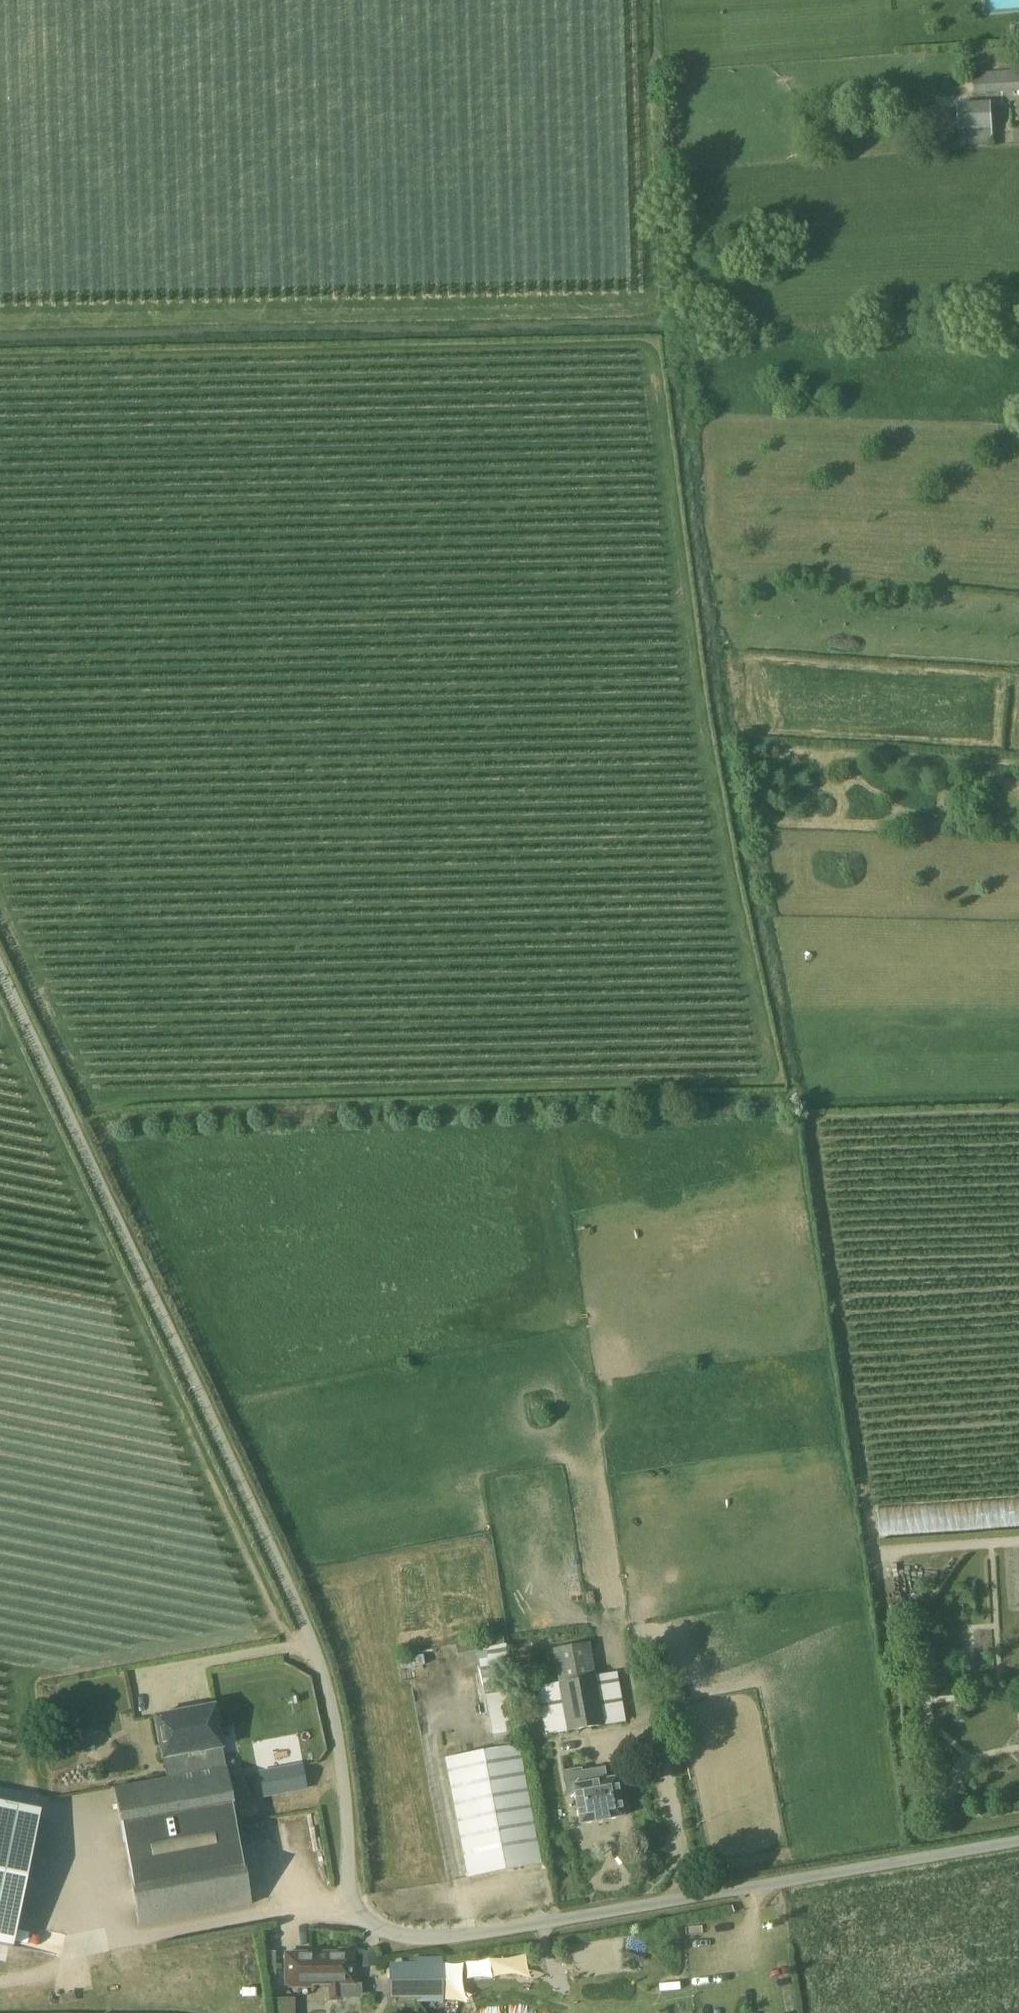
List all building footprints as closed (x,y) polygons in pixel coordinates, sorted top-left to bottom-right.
[(974,74),(975,94),(1018,91),(1018,70),(974,74)] [(991,102),(958,104),(960,131),(993,129),(991,102)] [(1006,1523),(1018,1522),(1018,1500),(1005,1501),(1006,1523)] [(879,1509),(880,1533),(944,1530),(943,1507),(879,1509)] [(626,1722),(617,1673),(597,1676),(589,1643),(552,1648),(559,1683),(537,1687),(545,1736),(626,1722)] [(513,1737),(510,1692),(487,1693),(489,1738),(513,1737)] [(237,1824),(221,1747),(213,1706),(156,1717),(167,1778),(113,1787),(124,1844),(126,1844),(131,1869),(128,1869),(138,1926),(251,1905),(241,1849),(238,1849),(234,1824),(237,1824)] [(445,1759),(468,1878),(540,1864),(518,1745),(445,1759)] [(264,1797),(307,1789),(302,1765),(280,1769),(281,1770),(282,1780),(262,1784),(264,1797)] [(623,1817),(616,1778),(607,1779),(604,1767),(581,1771),(581,1768),(562,1772),(566,1795),(574,1794),(579,1824),(623,1817)] [(0,1803),(0,1945),(13,1947),(40,1811),(0,1803)] [(620,1968),(619,1946),(575,1948),(576,1971),(620,1968)] [(340,1984),(353,1984),(353,1953),(349,1953),(349,1949),(337,1950),(337,1953),(284,1954),(284,1985),(330,1984),(330,2000),(340,1999),(340,1984)] [(376,1966),(377,1954),(360,1952),(359,1964),(376,1966)] [(439,1962),(418,1962),(418,1966),(391,1967),(392,1987),(407,1987),(407,1995),(440,1994),(439,1962)] [(294,2000),(276,2000),(276,2012),(294,2012),(294,2000)]
